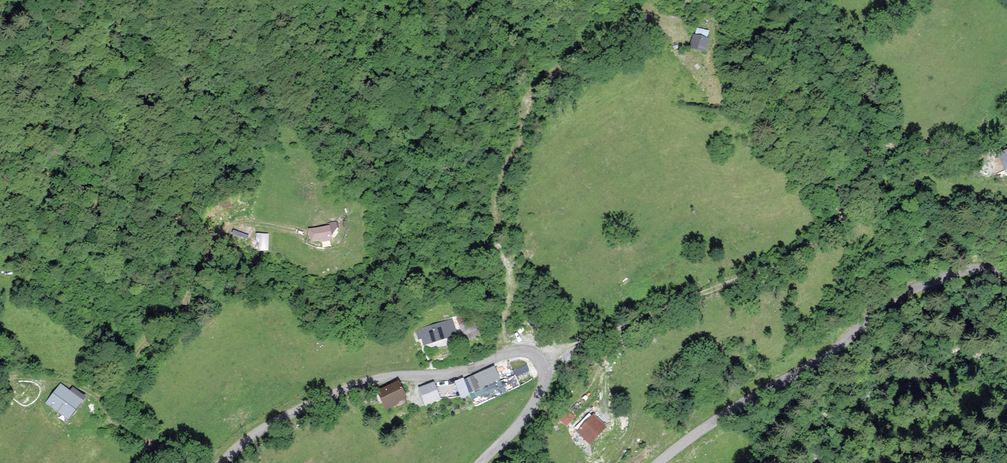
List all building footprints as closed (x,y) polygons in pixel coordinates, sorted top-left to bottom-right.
[(707,39),(693,36),(691,47),(705,50),(707,39)] [(331,225),(310,228),(312,241),(333,238),(331,225)] [(269,250),(269,234),(257,234),(258,250),(269,250)] [(458,319),(464,333),(474,328),(470,319),(472,318),(470,315),(468,316),(467,315),(458,319)] [(438,328),(428,332),(430,341),(454,334),(450,324),(448,325),(447,323),(438,326),(438,328)] [(475,332),(474,328),(464,333),(466,336),(475,332)] [(430,341),(428,332),(427,329),(418,332),(422,344),(430,341)] [(511,365),(511,386),(521,386),(521,371),(530,371),(530,365),(511,365)] [(475,379),(479,387),(494,380),(495,383),(498,381),(494,374),(492,375),(489,372),(475,379)] [(398,384),(379,392),(386,406),(394,403),(404,397),(398,384)] [(420,390),(425,405),(438,400),(433,385),(419,389),(420,390)] [(68,417),(79,402),(73,398),(59,388),(48,402),(68,417)] [(410,410),(425,405),(420,390),(405,395),(410,410)] [(73,398),(79,402),(82,398),(76,393),(73,398)] [(577,433),(586,442),(602,427),(593,418),(587,423),(584,421),(576,429),(578,432),(577,433)]
